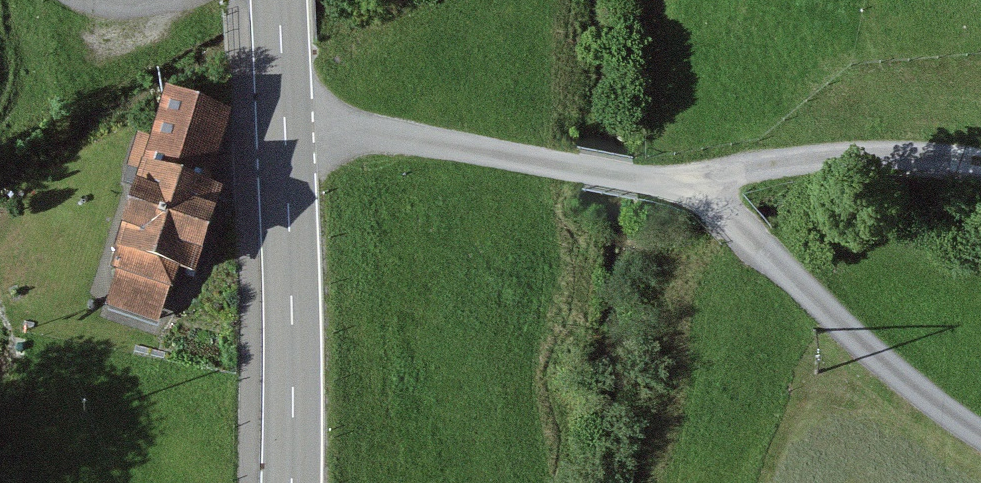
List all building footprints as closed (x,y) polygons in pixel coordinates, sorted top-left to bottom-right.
[(232,121),(164,100),(113,263),(126,267),(111,315),(157,329),(174,275),(200,283),(229,194),(211,189),(232,121)]
